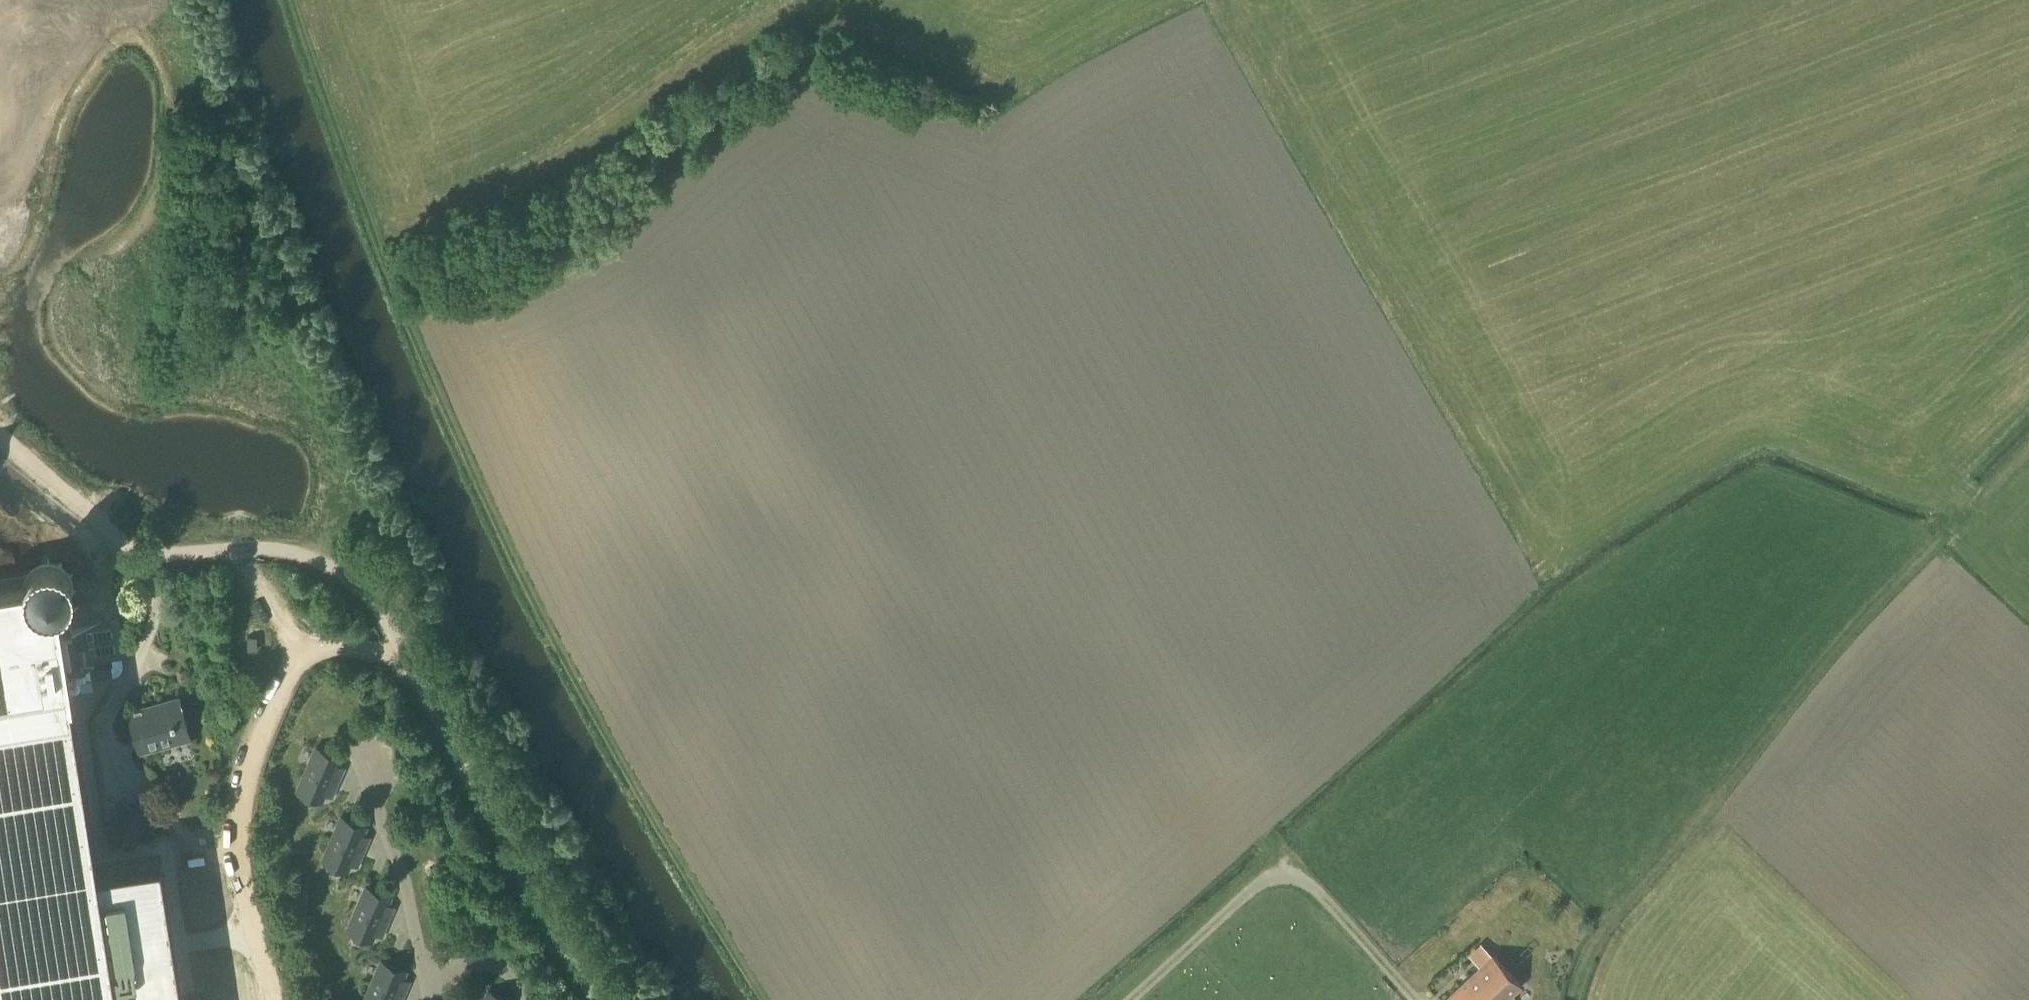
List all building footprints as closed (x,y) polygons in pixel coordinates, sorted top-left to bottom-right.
[(164,854),(97,867),(48,586),(0,591),(0,999),(184,999),(164,854)] [(89,647),(85,625),(71,627),(74,650),(89,647)] [(139,752),(189,738),(178,698),(128,711),(139,752)] [(331,794),(342,770),(335,767),(339,758),(315,748),(297,790),(321,800),(325,791),(331,794)] [(133,832),(154,837),(160,809),(140,805),(133,832)] [(357,863),(367,840),(361,837),(365,827),(340,817),(322,859),(347,870),(351,860),(357,863)] [(382,933),(392,909),(385,907),(389,897),(365,887),(347,929),(371,940),(375,930),(382,933)] [(1515,997),(1512,993),(1520,985),(1491,954),(1442,999),(1512,999),(1515,997)] [(407,983),(401,981),(404,971),(380,961),(364,999),(400,999),(407,983)] [(487,991),(484,999),(508,999),(487,991)]
